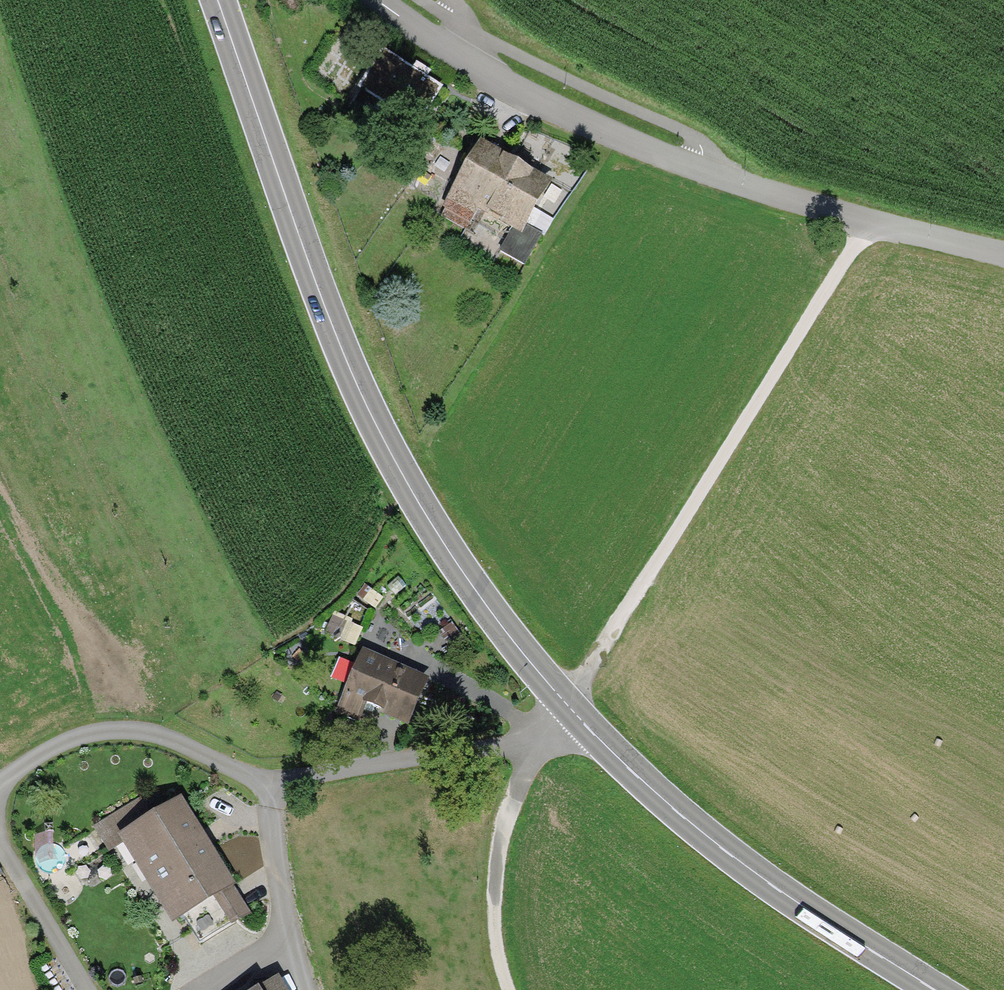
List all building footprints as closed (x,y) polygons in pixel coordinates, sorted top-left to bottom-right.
[(440,85),(385,51),(362,88),(417,122),(440,85)] [(481,142),(438,213),(468,230),(480,210),(519,233),(550,182),(481,142)] [(337,712),(361,722),(365,711),(406,728),(426,680),(362,653),(337,712)] [(121,842),(170,925),(215,899),(230,923),(249,912),(204,836),(181,798),(158,812),(146,791),(92,823),(108,851),(121,842)] [(277,977),(255,989),(284,989),(277,977)]
